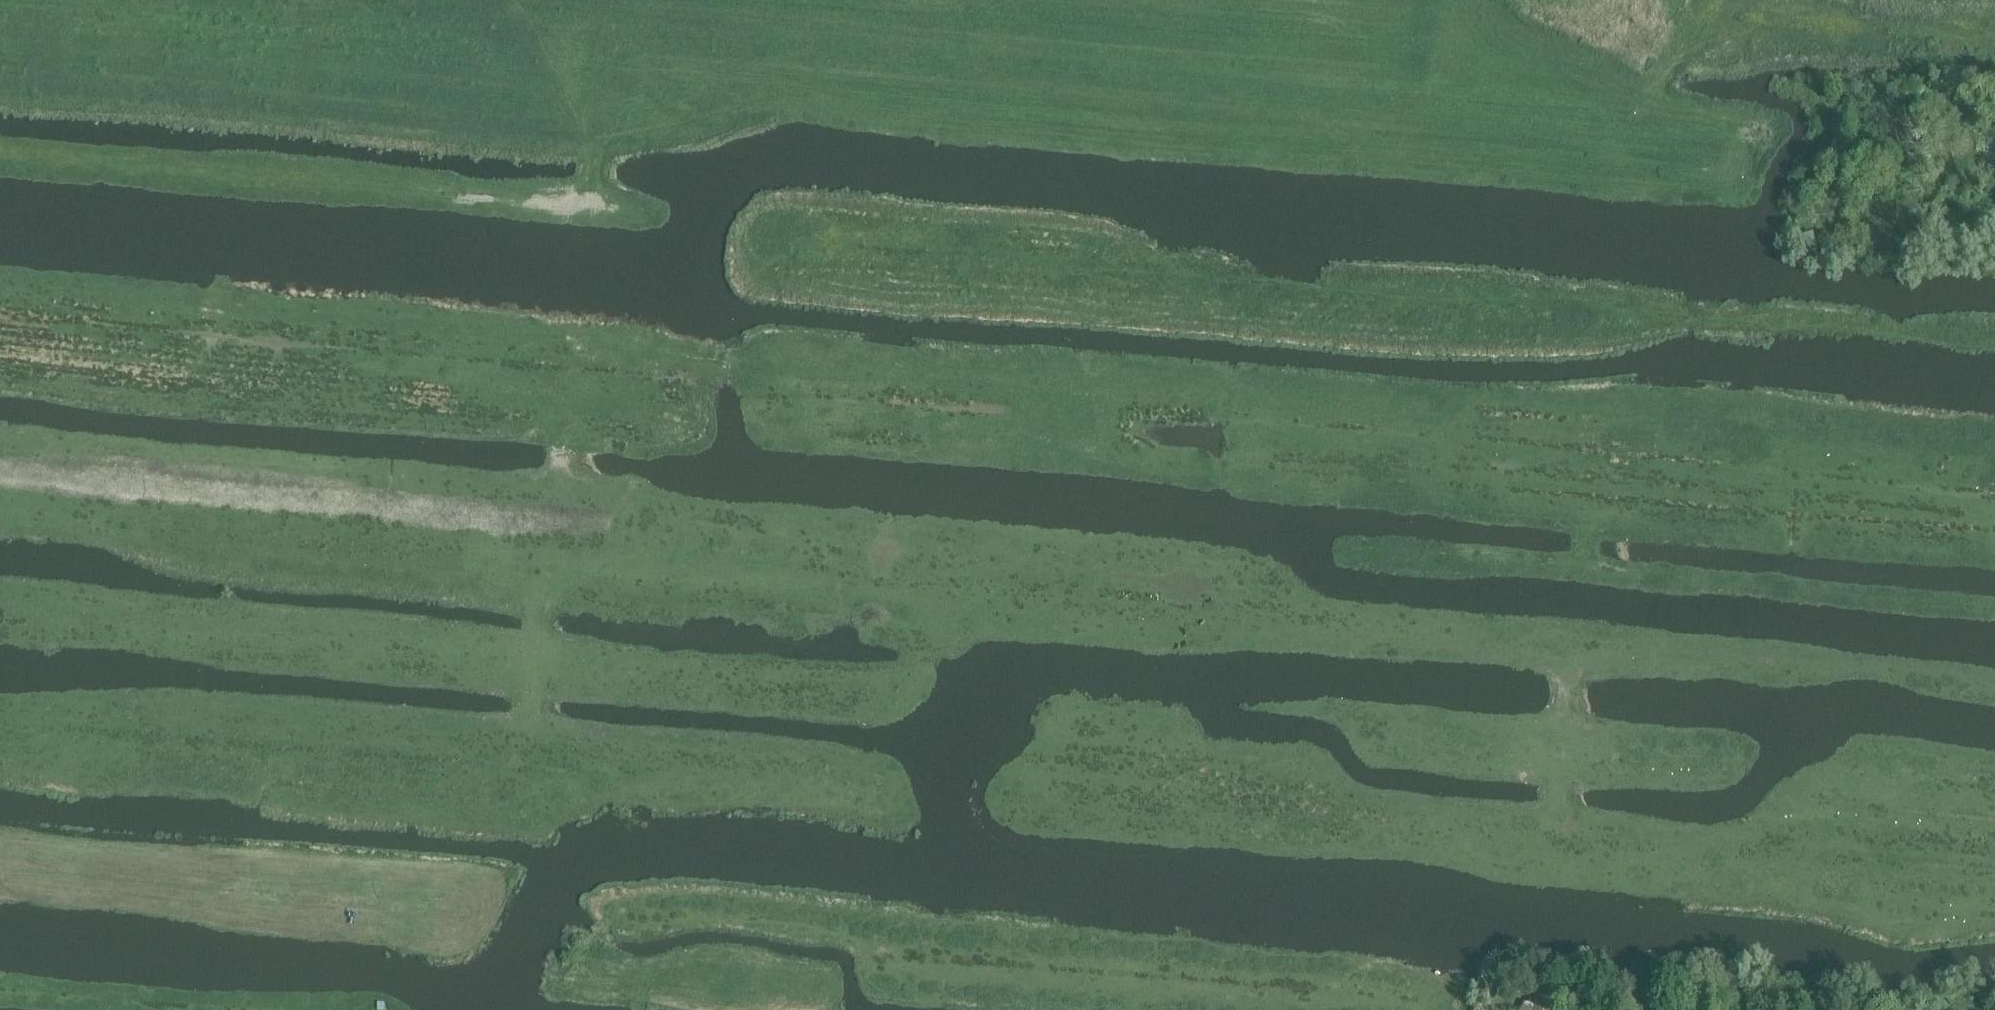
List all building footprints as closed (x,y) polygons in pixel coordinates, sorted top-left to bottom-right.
[(1529,998),(1544,1003),(1549,988),(1534,983),(1529,998)]
